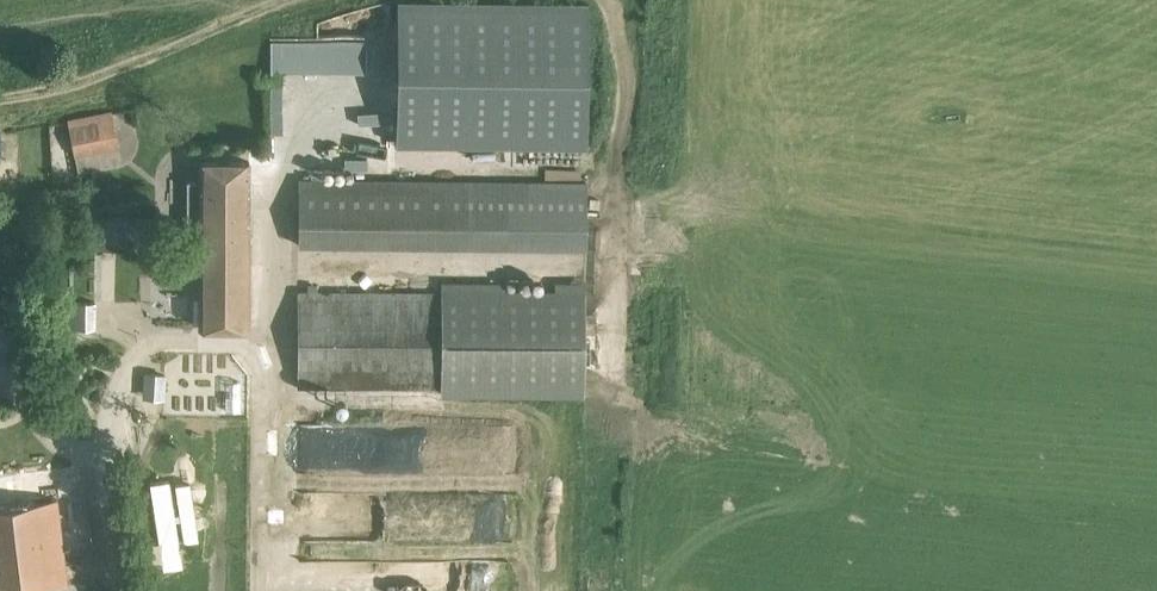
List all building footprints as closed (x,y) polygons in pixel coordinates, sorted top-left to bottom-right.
[(589,2),(398,0),(398,143),(587,145),(589,2)] [(272,36),(272,68),(367,69),(367,36),(272,36)] [(284,70),(271,70),(271,84),(284,84),(284,70)] [(119,146),(113,111),(68,119),(74,154),(119,146)] [(200,325),(249,325),(250,241),(250,160),(200,160),(200,180),(187,180),(188,225),(200,226),(200,325)] [(586,248),(587,179),(298,176),(300,245),(586,248)] [(118,239),(119,219),(95,218),(94,238),(118,239)] [(298,385),(441,386),(441,396),(586,396),(585,292),(298,291),(298,385)] [(95,314),(98,314),(98,302),(61,301),(60,315),(66,316),(66,328),(95,328),(95,314)] [(144,397),(162,398),(163,374),(146,373),(144,397)] [(67,584),(57,498),(0,505),(0,590),(1,590),(67,584)]
